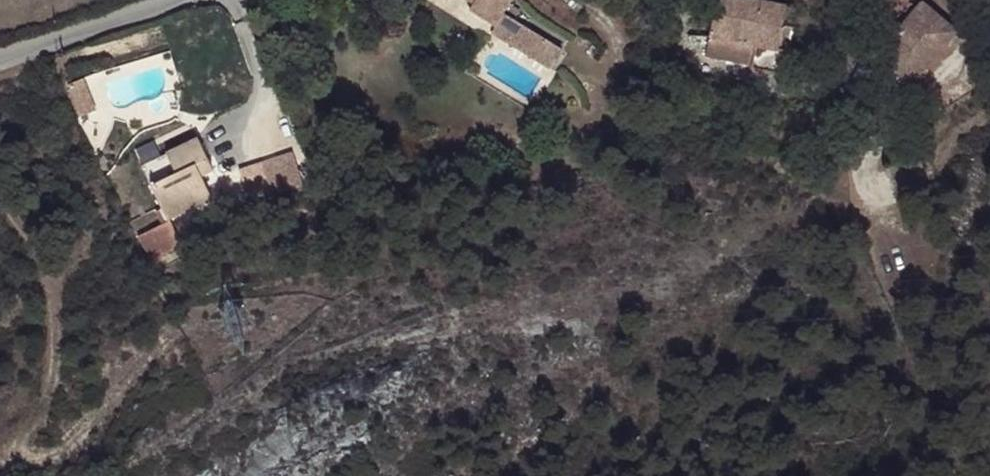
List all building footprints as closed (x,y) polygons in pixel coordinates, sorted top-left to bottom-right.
[(476,9),(482,0),(463,0),(476,9)] [(476,9),(473,14),(500,31),(495,38),(553,75),(566,53),(508,18),(519,0),(482,0),(476,9)] [(710,35),(779,48),(788,2),(776,0),(722,0),(718,18),(713,18),(710,35)] [(928,0),(923,0),(883,45),(903,65),(900,68),(913,80),(959,29),(928,0)] [(779,48),(710,35),(706,54),(753,62),(752,65),(783,71),(787,49),(779,48)] [(86,83),(99,117),(117,110),(103,75),(86,83)] [(154,182),(169,216),(209,198),(199,175),(213,169),(199,139),(172,152),(181,170),(154,182)] [(266,157),(271,193),(309,188),(304,152),(266,157)] [(169,216),(149,226),(161,253),(182,243),(169,216)]
